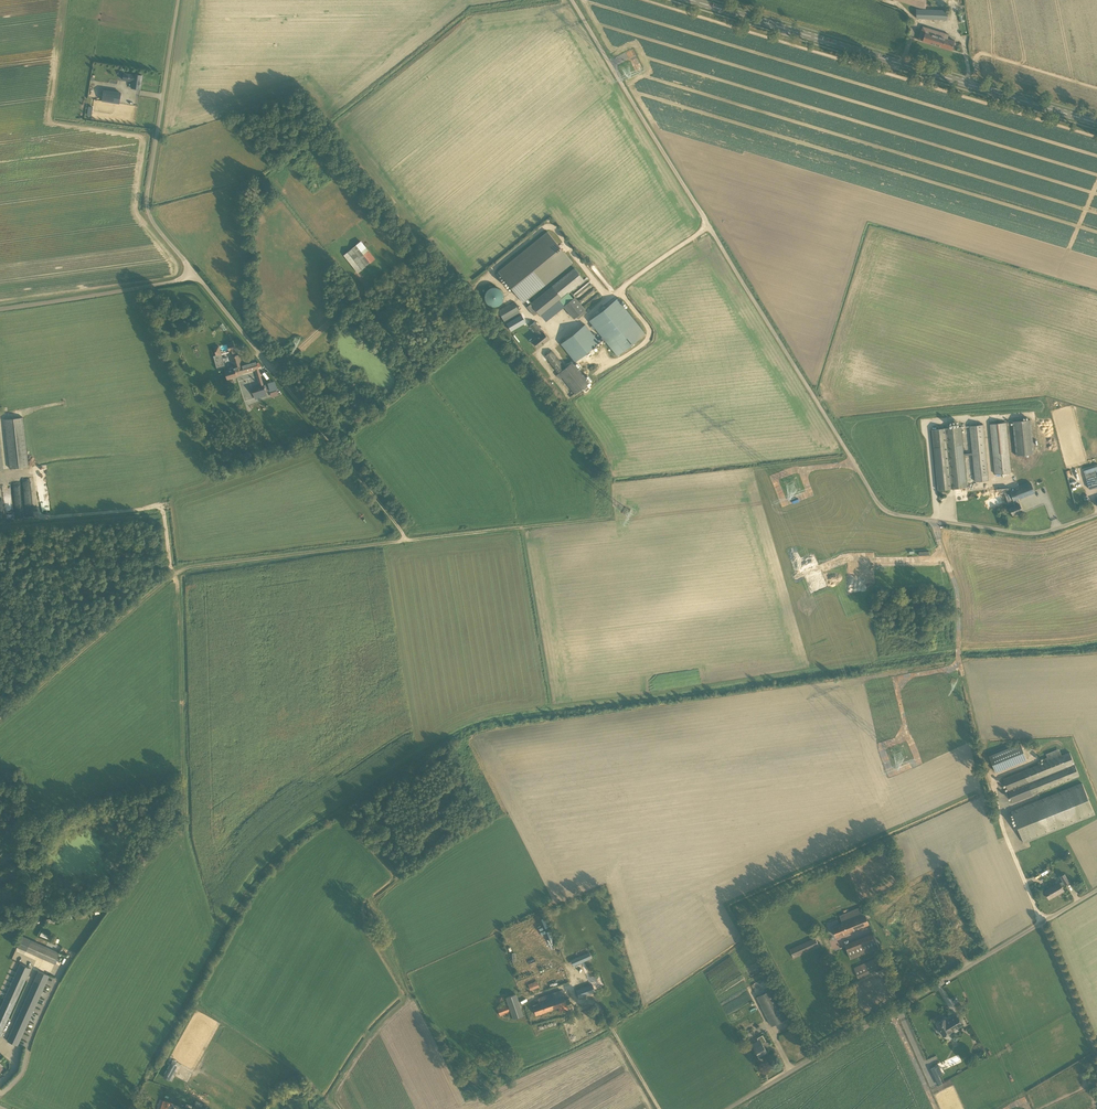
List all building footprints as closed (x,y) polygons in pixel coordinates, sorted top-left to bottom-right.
[(922,8),(925,0),(896,0),(922,8)] [(914,19),(947,19),(947,10),(915,9),(914,19)] [(952,50),(955,41),(947,39),(949,35),(923,26),(919,39),(952,50)] [(133,75),(124,73),(123,80),(133,81),(131,88),(140,89),(142,75),(134,73),(133,75)] [(119,103),(120,95),(121,93),(104,90),(102,100),(119,103)] [(498,272),(523,302),(572,262),(547,231),(498,272)] [(366,249),(360,242),(351,249),(344,255),(354,268),(358,272),(370,263),(375,258),(368,250),(367,251),(366,249)] [(574,268),(570,271),(531,303),(538,313),(540,315),(584,280),(574,268)] [(494,287),(493,287),(492,287),(491,287),(490,288),(489,289),(488,289),(487,290),(486,291),(486,292),(485,293),(485,294),(485,295),(484,296),(484,297),(485,298),(485,299),(485,300),(485,301),(486,301),(486,302),(487,303),(487,304),(488,304),(489,305),(490,305),(491,306),(492,306),(493,306),(494,306),(495,306),(496,306),(497,306),(498,305),(499,305),(500,304),(501,304),(501,303),(502,302),(503,301),(503,300),(503,299),(504,298),(504,297),(504,296),(504,295),(503,294),(503,293),(503,292),(502,291),(501,290),(500,289),(499,288),(498,288),(497,288),(497,287),(496,287),(495,287),(494,287)] [(592,302),(600,295),(594,289),(591,293),(592,294),(590,296),(592,298),(590,300),(592,302)] [(578,319),(579,318),(587,312),(585,310),(574,297),(563,306),(574,319),(577,316),(578,319)] [(617,355),(645,333),(617,298),(589,321),(592,325),(595,328),(602,337),(604,339),(617,355)] [(514,302),(498,311),(505,322),(520,313),(514,302)] [(512,319),(515,326),(527,320),(523,313),(512,319)] [(538,348),(549,339),(535,321),(530,325),(538,336),(532,341),(538,348)] [(598,340),(585,324),(561,344),(575,362),(585,354),(588,357),(591,355),(589,351),(600,342),(598,340)] [(589,383),(573,362),(565,367),(552,350),(545,356),(559,373),(556,375),(559,379),(562,377),(575,394),(589,383)] [(235,355),(234,351),(229,352),(232,364),(228,365),(224,367),(221,354),(220,355),(216,356),(216,355),(213,356),(217,369),(223,368),(227,379),(237,376),(236,375),(258,368),(256,361),(242,365),(239,354),(235,355)] [(268,383),(252,389),(254,396),(270,390),(268,383)] [(29,466),(23,417),(4,419),(9,466),(10,469),(29,466)] [(1031,420),(1013,422),(1016,456),(1034,454),(1031,420)] [(1006,422),(990,424),(995,474),(1011,473),(1006,422)] [(967,487),(964,455),(972,455),(975,482),(989,480),(984,424),(970,426),(972,453),(964,453),(961,427),(932,429),(937,490),(967,487)] [(1067,472),(1071,484),(1081,481),(1081,480),(1086,478),(1089,489),(1096,486),(1096,473),(1094,467),(1083,470),(1084,473),(1082,473),(1081,473),(1079,474),(1077,469),(1078,469),(1075,459),(1064,462),(1067,472)] [(1013,514),(1023,511),(1018,498),(1034,492),(1032,485),(1007,495),(1009,500),(1013,499),(1016,505),(1010,507),(1013,514)] [(1080,494),(1075,495),(1077,505),(1086,502),(1084,495),(1080,496),(1080,494)] [(996,773),(1027,760),(1020,743),(989,755),(996,773)] [(1070,752),(1061,755),(1058,748),(1046,753),(1047,756),(1043,758),(1044,761),(1042,762),(1040,759),(1037,760),(1038,764),(1003,778),(1013,802),(1079,776),(1070,752)] [(1024,843),(1095,814),(1082,782),(1011,811),(1024,843)] [(1062,886),(1070,882),(1065,874),(1060,876),(1063,881),(1059,883),(1059,882),(1044,891),(1045,891),(1049,899),(1064,890),(1062,886)] [(862,906),(840,915),(843,923),(833,927),(836,937),(869,924),(862,906)] [(521,929),(525,927),(526,930),(534,926),(530,919),(519,924),(521,929)] [(851,959),(856,957),(879,947),(874,933),(845,945),(851,959)] [(794,957),(816,948),(819,946),(815,937),(790,949),(794,957)] [(55,964),(60,953),(31,940),(26,951),(55,964)] [(584,962),(592,959),(589,952),(578,957),(581,963),(584,961),(584,962)] [(858,978),(887,965),(882,955),(854,967),(858,978)] [(31,969),(27,967),(20,963),(0,1009),(0,1036),(31,969)] [(18,1046),(50,976),(39,971),(7,1041),(18,1046)] [(541,978),(541,979),(539,980),(541,987),(549,983),(546,977),(544,978),(543,976),(541,978)] [(530,990),(539,987),(537,980),(528,984),(530,990)] [(579,997),(595,991),(592,984),(583,988),(583,987),(576,990),(579,997)] [(771,1026),(773,1025),(787,1018),(772,989),(757,996),(771,1026)] [(563,995),(561,990),(553,992),(538,998),(540,1003),(533,1006),(536,1015),(558,1007),(559,1011),(568,1009),(566,1004),(570,1003),(569,998),(564,999),(563,995)] [(516,993),(506,996),(514,1018),(524,1014),(516,993)] [(500,1016),(510,1012),(507,1004),(497,1008),(500,1016)] [(964,1024),(959,1015),(947,1022),(945,1019),(937,1023),(944,1036),(952,1031),(964,1024)] [(760,1056),(767,1051),(762,1043),(766,1041),(762,1035),(759,1037),(758,1038),(759,1040),(752,1044),(760,1056)] [(171,1063),(165,1074),(173,1079),(179,1067),(171,1063)] [(934,1066),(930,1068),(937,1082),(941,1080),(939,1076),(934,1066)] [(170,1102),(163,1100),(160,1108),(168,1108),(170,1102)]
